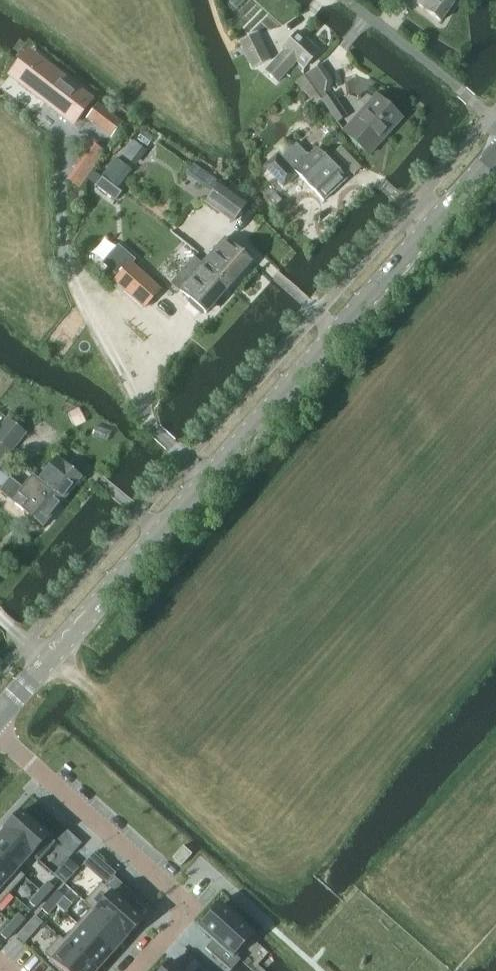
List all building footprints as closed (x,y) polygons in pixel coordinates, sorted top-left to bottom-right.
[(412,2),(413,2),(441,23),(455,5),(453,3),(455,0),(414,0),(412,2)] [(278,83),(297,62),(304,69),(319,52),(298,33),(283,50),(284,51),(266,72),(278,83)] [(253,70),(271,61),(264,46),(246,54),(253,70)] [(91,101),(38,60),(19,83),(73,124),(91,101)] [(316,68),(304,77),(318,97),(325,92),(326,83),(316,68)] [(331,95),(322,102),(337,123),(346,117),(331,95)] [(370,156),(402,119),(377,97),(344,133),(370,156)] [(97,106),(87,119),(111,137),(121,124),(97,106)] [(134,164),(143,152),(132,144),(123,156),(134,164)] [(318,150),(308,159),(297,147),(284,160),(280,156),(266,169),(285,189),(298,176),(325,203),(348,180),(318,150)] [(85,179),(97,163),(86,155),(75,171),(85,179)] [(115,187),(130,169),(118,159),(103,177),(115,187)] [(122,193),(102,178),(95,187),(115,202),(122,193)] [(232,223),(246,204),(220,185),(206,204),(232,223)] [(202,265),(229,289),(251,264),(225,241),(202,265)] [(118,245),(101,264),(117,277),(113,282),(144,310),(161,290),(132,264),(135,261),(118,245)] [(206,314),(229,289),(202,265),(202,266),(195,259),(183,271),(191,278),(179,290),(190,300),(187,303),(200,315),(203,312),(206,314)] [(0,428),(0,443),(11,452),(25,434),(7,420),(0,428)] [(11,452),(0,443),(0,466),(11,452)] [(39,484),(38,484),(63,504),(83,479),(65,465),(57,460),(39,484)] [(2,489),(9,480),(0,473),(0,487),(2,489)] [(0,491),(0,492),(1,493),(14,503),(14,504),(31,518),(31,523),(37,527),(42,527),(44,529),(63,504),(38,484),(39,484),(33,479),(24,491),(11,481),(9,480),(2,489),(0,491)] [(20,813),(4,831),(38,862),(55,843),(20,813)] [(0,836),(0,859),(23,879),(25,877),(17,871),(30,856),(38,863),(38,862),(4,831),(0,836)] [(182,847),(171,859),(174,861),(179,865),(181,867),(191,855),(182,847)] [(93,854),(83,866),(102,883),(100,884),(84,903),(125,940),(130,935),(142,921),(123,905),(132,895),(113,877),(115,875),(93,854)] [(8,895),(23,879),(0,859),(0,888),(8,895)] [(68,860),(53,876),(65,886),(79,870),(68,860)] [(47,883),(38,893),(44,898),(53,888),(47,883)] [(8,895),(0,888),(0,905),(8,895)] [(58,892),(50,901),(56,906),(64,898),(58,892)] [(38,893),(29,903),(35,908),(44,898),(38,893)] [(50,901),(42,910),(47,915),(55,906),(50,901)] [(90,910),(77,925),(111,956),(125,940),(84,903),(83,904),(90,910)] [(201,928),(220,945),(211,955),(229,970),(231,970),(237,964),(240,961),(236,958),(246,947),(254,938),(238,924),(242,920),(229,909),(226,913),(220,907),(201,928)] [(18,915),(9,925),(15,931),(24,921),(24,920),(18,915)] [(35,917),(27,926),(27,927),(33,932),(41,923),(36,918),(35,917)] [(9,925),(0,935),(6,940),(6,941),(11,935),(15,931),(9,925)] [(59,938),(95,970),(98,970),(111,956),(77,925),(63,941),(59,937),(59,938)] [(44,955),(61,970),(95,970),(59,938),(44,955)] [(163,970),(180,970),(170,962),(163,970)]
